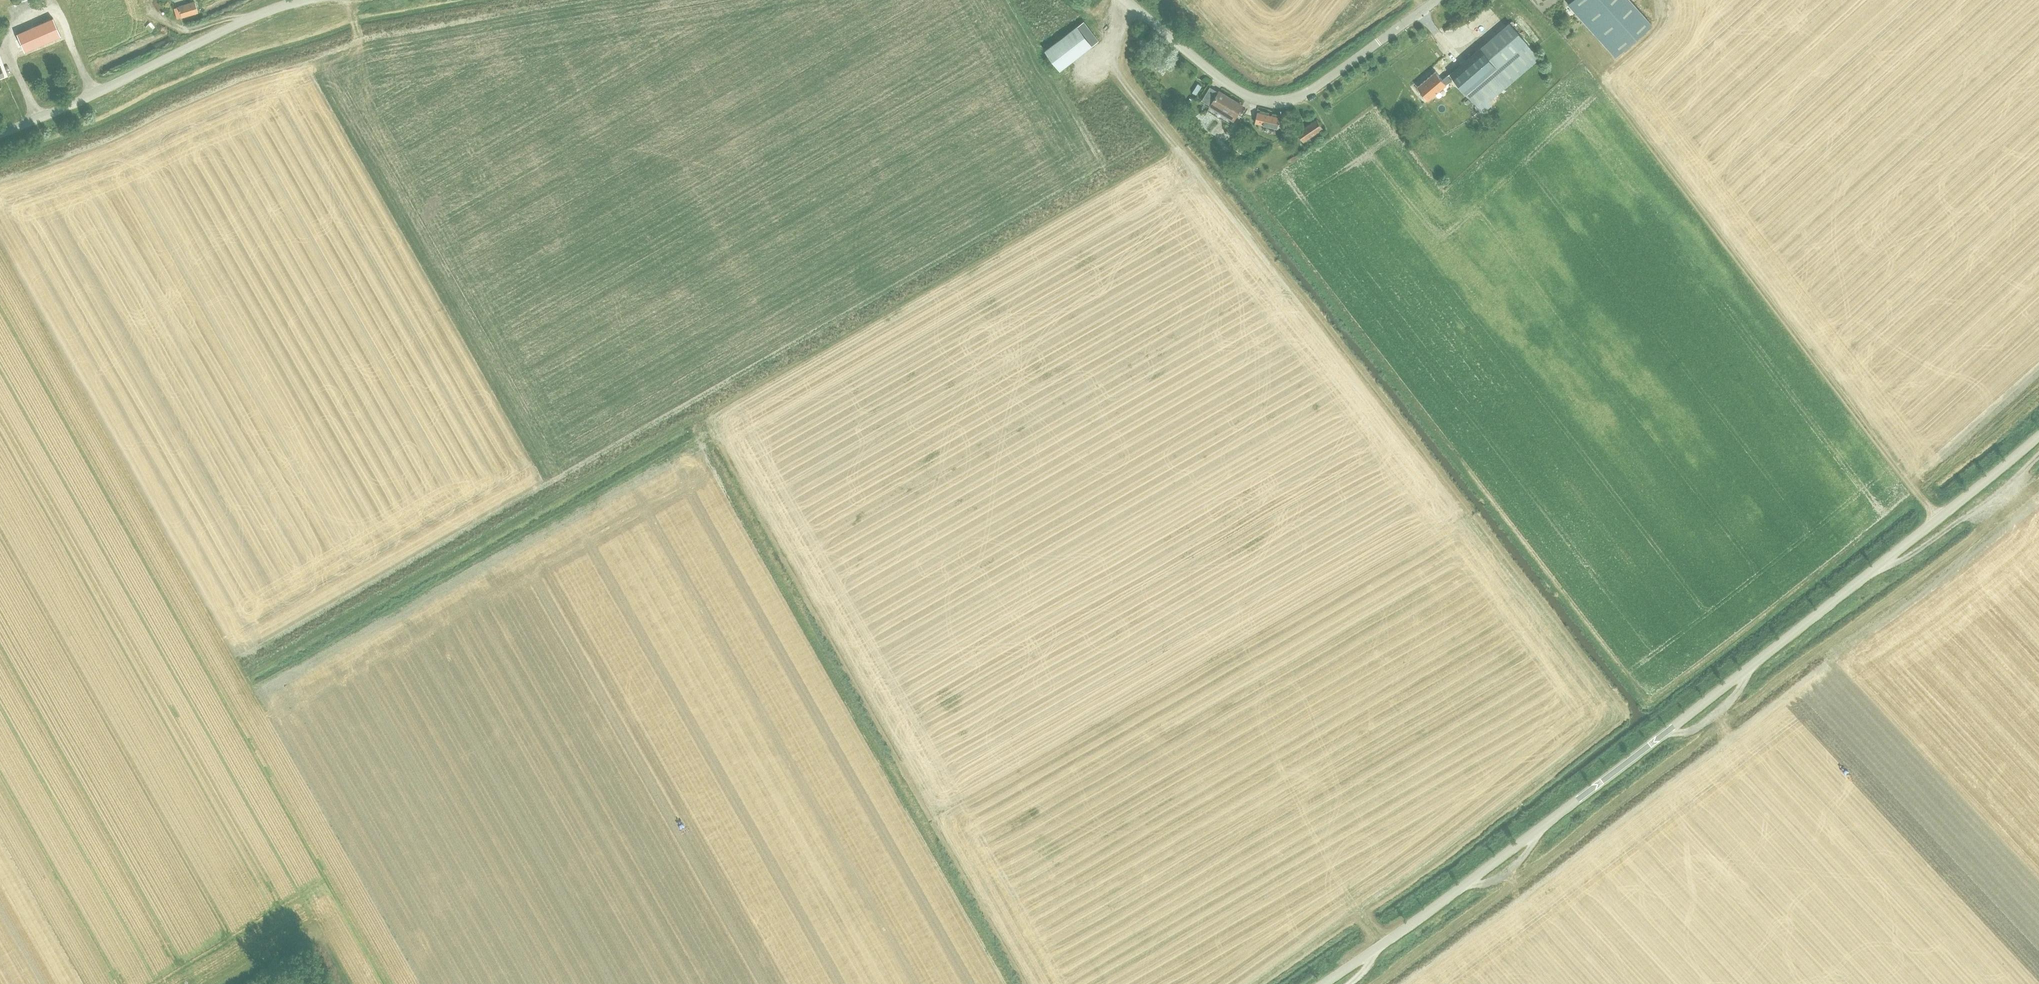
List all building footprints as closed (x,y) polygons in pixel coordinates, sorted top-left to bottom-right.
[(1652,24),(1630,0),(1573,0),(1568,4),(1615,57),(1652,24)] [(177,18),(198,12),(195,2),(174,8),(177,18)] [(53,17),(16,33),(24,52),(61,36),(60,35),(53,18),(53,17)] [(1084,23),(1078,27),(1091,44),(1097,40),(1084,23)] [(1486,104),(1539,58),(1509,23),(1450,74),(1483,113),(1488,108),(1486,104)] [(1428,100),(1446,84),(1451,79),(1448,75),(1442,79),(1435,71),(1417,87),(1428,100)] [(1210,87),(1202,99),(1211,104),(1207,110),(1231,124),(1242,106),(1219,91),(1218,92),(1210,87)] [(1278,128),(1280,118),(1257,112),(1255,122),(1278,128)] [(1295,128),(1290,132),(1295,140),(1300,137),(1303,141),(1323,128),(1317,119),(1297,132),(1295,128)] [(286,973),(264,983),(292,983),(286,973)]
